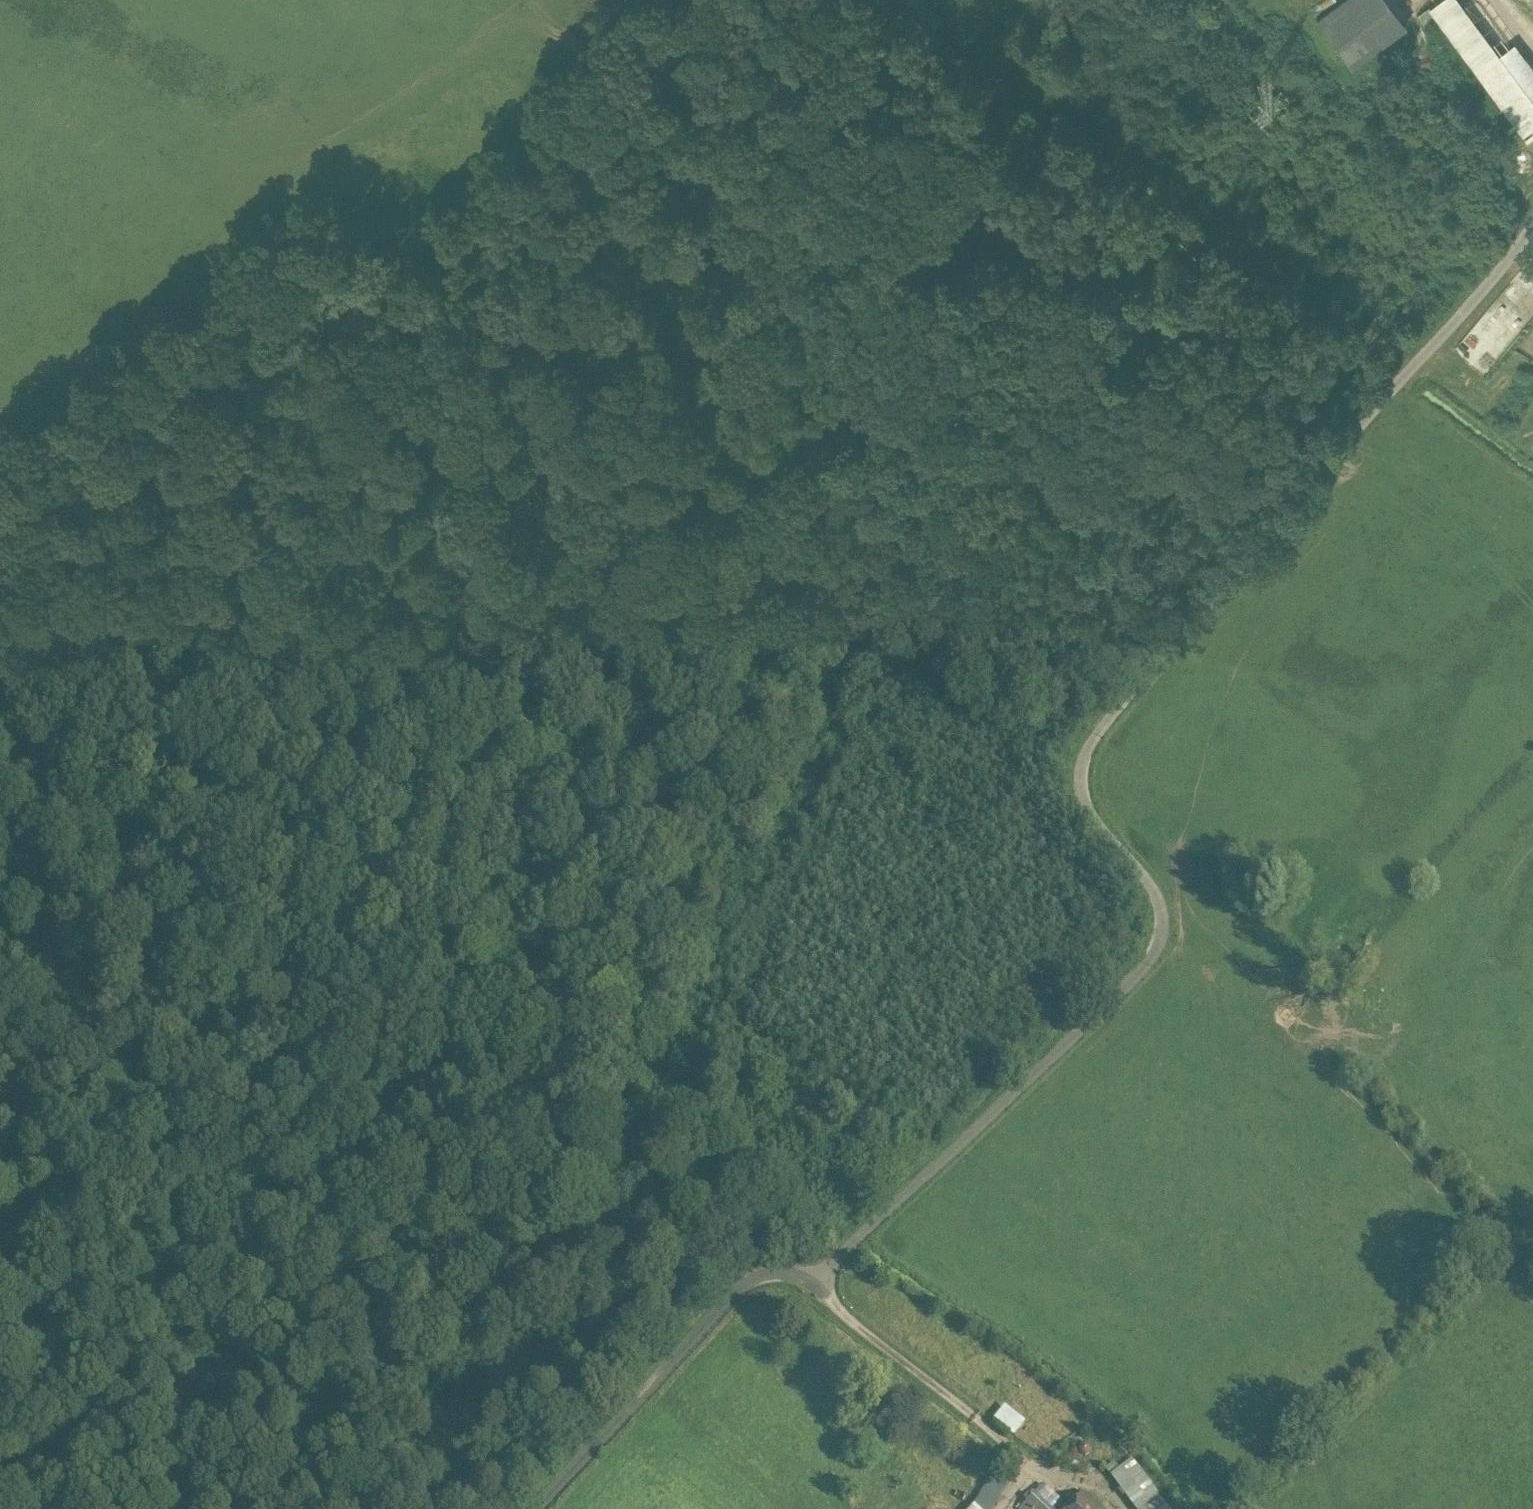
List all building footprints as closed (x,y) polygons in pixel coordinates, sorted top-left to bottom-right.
[(1317,14),(1353,62),(1406,23),(1390,0),(1336,0),(1317,14)] [(1485,9),(1473,18),(1460,0),(1443,0),(1433,7),(1528,136),(1532,132),(1532,99),(1520,81),(1532,73),(1485,9)] [(1022,1421),(1005,1409),(994,1421),(1010,1434),(1022,1421)] [(1131,1459),(1111,1475),(1136,1508),(1160,1508),(1166,1505),(1131,1459)] [(974,1506),(977,1508),(992,1508),(1011,1481),(998,1471),(974,1506)] [(1083,1493),(1068,1508),(1100,1508),(1083,1493)] [(1032,1496),(1020,1508),(1046,1508),(1032,1496)]
